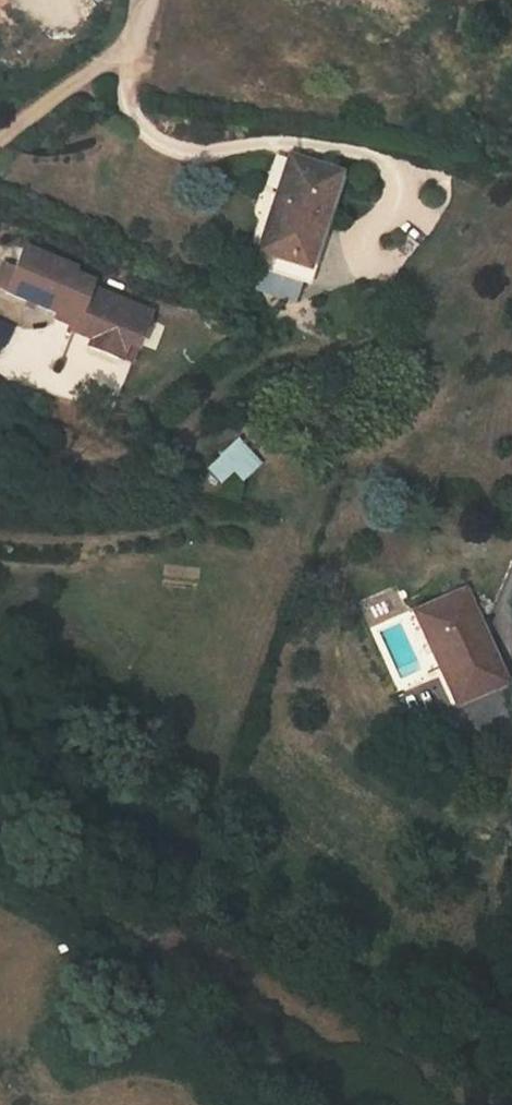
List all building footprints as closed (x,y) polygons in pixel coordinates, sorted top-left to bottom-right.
[(288,158),(287,163),(276,191),(274,199),(281,203),(264,255),(306,268),(338,173),(288,158)] [(281,203),(274,199),(257,252),(264,255),(281,203)] [(149,314),(90,288),(93,282),(74,274),(76,269),(25,247),(17,266),(6,291),(56,313),(53,320),(73,328),(71,332),(89,340),(86,347),(116,360),(118,360),(125,343),(135,347),(149,314)] [(306,268),(264,255),(260,271),(301,284),(306,268)] [(17,266),(7,262),(0,278),(0,289),(6,291),(17,266)] [(260,271),(254,291),(294,304),(301,284),(260,271)] [(125,343),(118,360),(127,364),(135,347),(125,343)] [(241,475),(256,463),(240,443),(211,465),(219,477),(234,466),(241,475)] [(454,706),(504,684),(464,591),(421,610),(443,664),(436,668),(454,706)]
